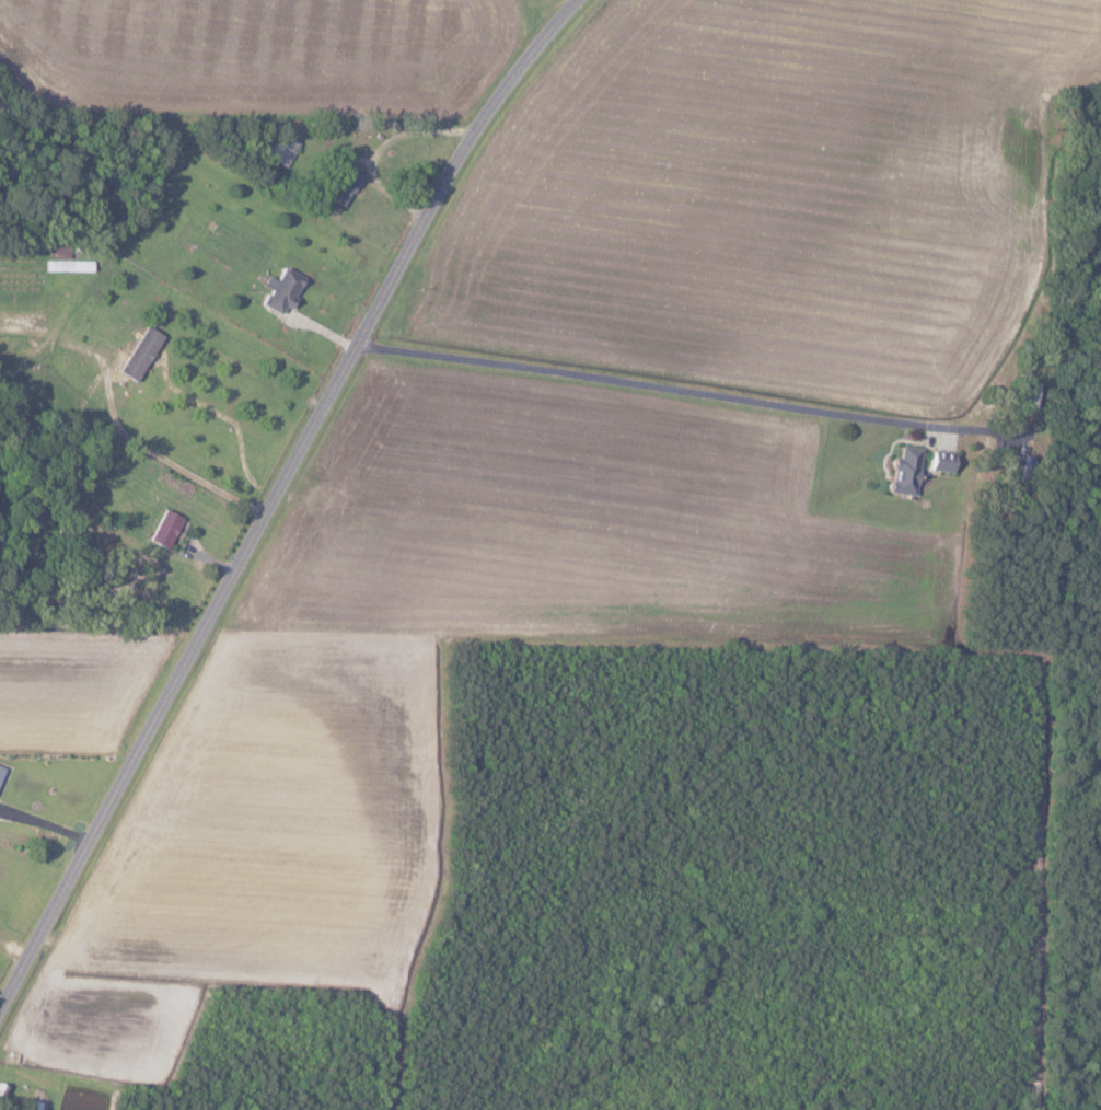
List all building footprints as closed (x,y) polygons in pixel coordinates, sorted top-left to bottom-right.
[(270,160),(285,168),(299,143),(284,135),(270,160)] [(260,305),(279,314),(283,306),(288,308),(303,278),(283,267),(276,281),(267,276),(262,287),(268,290),(260,305)] [(921,448),(901,446),(900,458),(893,457),(889,492),(915,496),(921,448)] [(930,470),(952,473),(955,454),(932,451),(930,470)] [(150,542),(169,549),(181,516),(161,510),(150,542)] [(42,1102),(31,1099),(28,1109),(39,1109),(42,1102)]
